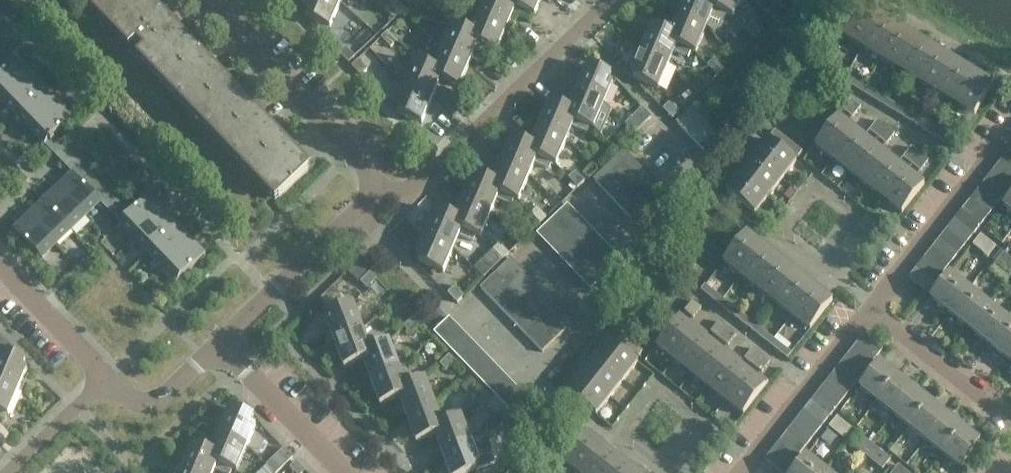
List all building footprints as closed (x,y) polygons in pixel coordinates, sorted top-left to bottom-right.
[(279,198),(308,170),(144,0),(88,0),(279,198)] [(330,0),(306,0),(303,8),(307,10),(304,17),(329,27),(339,4),(330,0)] [(420,3),(429,13),(436,6),(430,0),(423,0),(420,3)] [(478,13),(507,26),(515,7),(517,3),(509,0),(483,0),(478,13)] [(515,7),(534,15),(540,0),(509,0),(517,3),(515,7)] [(677,15),(707,27),(717,31),(721,28),(724,21),(726,22),(729,15),(731,10),(706,0),(683,0),(677,15)] [(731,10),(729,15),(733,17),(740,0),(706,0),(731,10)] [(791,4),(787,0),(777,0),(776,1),(785,10),(791,4)] [(384,9),(393,19),(400,13),(391,3),(384,9)] [(863,48),(882,18),(863,6),(844,36),(863,48)] [(479,40),(477,43),(497,51),(507,26),(478,13),(473,25),(459,19),(456,26),(470,32),(468,36),(479,40)] [(675,51),(674,51),(689,58),(692,51),(696,53),(707,27),(677,15),(670,32),(669,33),(674,35),(669,48),(675,51)] [(882,59),(900,29),(882,18),(863,48),(882,59)] [(745,29),(755,39),(762,33),(752,23),(745,29)] [(470,32),(456,26),(451,24),(440,50),(469,63),(477,43),(479,40),(468,36),(470,32)] [(669,33),(670,32),(651,25),(640,50),(670,63),(674,51),(675,51),(669,48),(674,35),(669,33)] [(900,29),(882,59),(900,71),(919,41),(900,29)] [(381,38),(390,48),(397,42),(388,32),(381,38)] [(919,41),(900,71),(919,82),(938,52),(919,41)] [(348,63),(354,57),(345,47),(338,53),(348,63)] [(441,77),(440,79),(459,87),(469,63),(440,50),(436,60),(422,54),(419,61),(433,67),(430,73),(441,77)] [(658,89),(670,63),(640,50),(631,71),(636,73),(634,79),(658,89)] [(938,94),(956,64),(938,52),(919,82),(938,94)] [(2,101),(31,74),(17,59),(0,75),(0,99),(2,101)] [(433,67),(419,61),(414,59),(402,88),(431,100),(440,79),(441,77),(430,73),(433,67)] [(708,66),(717,76),(724,69),(715,59),(708,66)] [(367,70),(357,60),(351,66),(360,76),(367,70)] [(834,75),(838,69),(829,64),(825,69),(834,75)] [(956,105),(975,75),(956,64),(938,94),(956,105)] [(586,65),(576,88),(605,100),(612,84),(608,82),(611,75),(586,65)] [(844,81),(847,75),(838,69),(834,75),(844,81)] [(31,74),(2,101),(16,116),(45,88),(31,74)] [(853,86),(856,81),(847,75),(844,81),(853,86)] [(975,75),(956,105),(975,117),(994,87),(975,75)] [(697,95),(705,87),(697,78),(689,86),(697,95)] [(856,81),(853,86),(862,92),(866,86),(856,81)] [(871,98),(875,92),(866,86),(862,92),(871,98)] [(45,88),(16,116),(30,130),(59,103),(45,88)] [(431,100),(402,88),(395,104),(399,106),(396,113),(421,123),(431,100)] [(576,88),(567,109),(566,111),(591,121),(589,127),(593,128),(605,100),(576,88)] [(880,103),(884,98),(875,92),(871,98),(880,103)] [(884,98),(880,103),(890,109),(893,103),(884,98)] [(548,101),(538,126),(567,138),(572,127),(586,133),(589,127),(591,121),(566,111),(567,109),(548,101)] [(848,106),(857,113),(861,108),(851,101),(848,106)] [(663,109),(672,119),(679,112),(670,102),(663,109)] [(73,118),(59,103),(30,130),(45,145),(54,136),(73,118)] [(899,115),(902,109),(893,103),(890,109),(899,115)] [(853,118),(857,113),(848,106),(844,111),(853,118)] [(651,117),(642,107),(636,113),(645,123),(651,117)] [(683,130),(699,115),(691,107),(675,122),(683,130)] [(908,120),(912,115),(902,109),(899,115),(908,120)] [(691,138),(706,124),(699,115),(683,130),(691,138)] [(917,126),(921,120),(912,115),(908,120),(917,126)] [(833,160),(856,131),(838,117),(816,146),(833,160)] [(921,120),(917,126),(927,132),(930,126),(921,120)] [(874,126),(882,133),(886,128),(878,121),(874,126)] [(706,124),(691,138),(699,147),(714,132),(706,124)] [(537,158),(551,164),(556,166),(567,138),(538,126),(529,146),(534,148),(531,154),(537,157),(537,158)] [(878,138),(882,133),(874,126),(870,131),(878,138)] [(936,137),(939,132),(930,126),(927,132),(936,137)] [(882,133),(890,140),(894,135),(886,128),(882,133)] [(780,143),(785,138),(776,131),(772,136),(780,143)] [(850,173),(873,145),(856,131),(833,160),(850,173)] [(707,155),(722,140),(714,132),(699,147),(707,155)] [(945,143),(948,137),(939,132),(936,137),(945,143)] [(886,145),(890,140),(882,133),(878,138),(886,145)] [(606,141),(615,152),(622,145),(613,135),(606,141)] [(54,136),(45,145),(44,146),(51,154),(62,145),(54,136)] [(948,137),(945,143),(954,149),(958,143),(948,137)] [(529,146),(510,138),(499,163),(529,175),(534,164),(549,169),(551,164),(537,158),(537,157),(531,154),(534,148),(529,146)] [(789,150),(794,144),(785,138),(780,143),(789,150)] [(722,140),(707,155),(715,163),(730,148),(722,140)] [(755,158),(782,180),(796,163),(768,141),(755,158)] [(794,144),(789,150),(798,157),(802,151),(794,144)] [(873,145),(850,173),(867,187),(890,159),(873,145)] [(907,153),(916,160),(920,155),(911,148),(907,153)] [(616,173),(632,158),(624,150),(608,165),(616,173)] [(912,165),(916,160),(907,153),(903,158),(912,165)] [(1010,172),(1010,156),(1007,153),(999,163),(1010,172)] [(916,160),(925,167),(929,162),(920,155),(916,160)] [(624,181),(639,166),(632,158),(616,173),(624,181)] [(769,197),(782,180),(755,158),(741,175),(769,197)] [(884,201),(907,172),(890,159),(867,187),(884,201)] [(921,172),(925,167),(916,160),(912,165),(921,172)] [(499,194),(513,200),(518,202),(529,175),(499,163),(491,182),(496,184),(494,191),(500,193),(499,194)] [(1010,187),(1010,172),(999,163),(992,172),(1010,187)] [(78,180),(87,171),(81,164),(72,174),(78,180)] [(600,188),(616,173),(608,165),(593,180),(600,188)] [(639,166),(624,181),(631,189),(647,174),(639,166)] [(87,171),(78,180),(84,186),(93,177),(87,171)] [(568,178),(577,188),(584,181),(575,171),(568,178)] [(907,172),(884,201),(902,215),(924,186),(907,172)] [(984,182),(1003,197),(1010,187),(992,172),(984,182)] [(608,196),(624,181),(616,173),(600,188),(608,196)] [(78,180),(72,174),(57,188),(85,217),(99,203),(96,199),(90,193),(84,186),(78,180)] [(491,182),(472,174),(461,200),(491,213),(497,199),(511,205),(513,200),(499,194),(500,193),(494,191),(496,184),(491,182)] [(639,198),(655,183),(647,174),(631,189),(639,198)] [(755,215),(769,197),(741,175),(727,193),(755,215)] [(90,193),(99,183),(93,177),(84,186),(90,193)] [(624,181),(608,196),(616,204),(631,189),(624,181)] [(977,191),(996,206),(1003,197),(984,182),(977,191)] [(99,183),(90,193),(96,199),(105,190),(99,183)] [(647,205),(662,191),(655,183),(639,198),(647,205)] [(85,217),(57,188),(42,202),(70,231),(85,217)] [(624,212),(639,198),(631,189),(616,204),(624,212)] [(102,205),(111,196),(105,190),(96,199),(99,203),(102,205)] [(662,191),(647,205),(655,213),(670,199),(662,191)] [(969,201),(988,216),(996,206),(977,191),(969,201)] [(111,196),(102,205),(108,211),(117,202),(111,196)] [(129,215),(120,224),(134,238),(163,211),(149,196),(129,215)] [(632,220),(647,205),(639,198),(624,212),(632,220)] [(461,230),(476,236),(480,238),(491,213),(461,200),(454,218),(458,220),(456,227),(462,229),(461,230)] [(962,210),(981,225),(988,216),(969,201),(962,210)] [(70,231),(42,202),(28,215),(56,245),(70,231)] [(114,218),(123,208),(117,202),(108,211),(114,218)] [(723,216),(727,211),(719,204),(714,210),(723,216)] [(559,228),(575,213),(567,205),(552,220),(559,228)] [(647,205),(632,220),(639,228),(655,213),(647,205)] [(123,208),(114,218),(120,224),(129,215),(123,208)] [(530,214),(539,224),(546,218),(537,208),(530,214)] [(454,218),(435,209),(424,235),(454,247),(459,235),(473,242),(476,236),(461,230),(462,229),(456,227),(458,220),(454,218)] [(954,220),(973,235),(981,225),(962,210),(954,220)] [(163,211),(134,238),(148,253),(177,225),(163,211)] [(732,223),(736,218),(727,211),(723,216),(732,223)] [(567,235),(582,220),(575,213),(559,228),(567,235)] [(56,245),(28,215),(13,230),(41,259),(56,245)] [(736,218),(732,223),(740,230),(745,225),(736,218)] [(544,243),(559,228),(552,220),(536,235),(544,243)] [(582,220),(567,235),(575,243),(590,228),(582,220)] [(947,229),(966,244),(973,235),(954,220),(947,229)] [(191,240),(177,225),(148,253),(162,267),(191,240)] [(551,251),(567,235),(559,228),(544,243),(551,251)] [(582,251),(598,236),(590,228),(575,243),(582,251)] [(939,239),(958,254),(966,244),(947,229),(939,239)] [(741,275),(763,247),(747,234),(724,262),(741,275)] [(443,273),(454,247),(424,235),(416,255),(420,257),(417,263),(443,273)] [(567,235),(551,251),(559,258),(575,243),(567,235)] [(598,236),(582,251),(590,259),(605,244),(598,236)] [(980,253),(988,243),(980,237),(972,247),(980,253)] [(499,244),(508,254),(515,248),(506,238),(499,244)] [(932,248),(950,263),(958,254),(939,239),(932,248)] [(205,255),(191,240),(162,267),(176,283),(205,255)] [(567,266),(582,251),(575,243),(559,258),(567,266)] [(988,243),(980,253),(987,259),(996,249),(988,243)] [(605,244),(590,259),(597,267),(613,252),(605,244)] [(758,289),(781,261),(763,247),(741,275),(758,289)] [(924,258),(943,273),(950,263),(932,248),(924,258)] [(582,251),(567,266),(574,274),(590,259),(582,251)] [(613,252),(597,267),(605,275),(621,260),(613,252)] [(1002,269),(1010,259),(1002,253),(994,263),(1002,269)] [(917,267),(935,282),(943,273),(924,258),(917,267)] [(502,281),(518,267),(510,259),(495,273),(502,281)] [(590,259),(574,274),(582,282),(597,267),(590,259)] [(1002,269),(1009,275),(1010,273),(1010,260),(1010,259),(1002,269)] [(781,261),(758,289),(775,303),(798,275),(781,261)] [(518,267),(502,281),(510,290),(525,275),(518,267)] [(597,267),(582,282),(590,290),(605,275),(597,267)] [(928,292),(935,282),(917,267),(909,277),(928,292)] [(375,280),(369,273),(360,282),(366,288),(375,280)] [(487,296),(502,281),(495,273),(479,288),(487,296)] [(949,274),(932,296),(930,298),(950,313),(968,290),(949,274)] [(518,298),(533,283),(525,275),(510,290),(518,298)] [(793,317),(815,288),(798,275),(775,303),(793,317)] [(502,281),(487,296),(495,304),(510,290),(502,281)] [(533,283),(518,298),(526,306),(541,291),(533,283)] [(711,298),(715,293),(706,286),(702,291),(711,298)] [(457,304),(463,298),(453,288),(447,294),(457,304)] [(815,288),(793,317),(810,330),(833,302),(815,288)] [(503,312),(518,298),(510,290),(495,304),(503,312)] [(987,305),(968,290),(950,313),(969,328),(987,305)] [(533,314),(549,299),(541,291),(526,306),(533,314)] [(719,305),(723,300),(715,293),(711,298),(719,305)] [(518,298),(503,312),(510,320),(526,306),(518,298)] [(549,299),(533,314),(541,322),(556,307),(549,299)] [(723,300),(719,305),(728,311),(732,307),(723,300)] [(688,307),(697,314),(701,308),(692,302),(688,307)] [(332,339),(362,328),(353,304),(328,314),(330,320),(326,321),(332,339)] [(987,305),(969,328),(988,343),(1006,320),(987,305)] [(518,329),(533,314),(526,306),(510,320),(518,329)] [(549,330),(564,315),(556,307),(541,322),(549,330)] [(693,319),(697,314),(688,307),(684,312),(693,319)] [(736,318),(740,313),(732,307),(728,311),(736,318)] [(740,313),(736,318),(745,325),(748,320),(740,313)] [(533,314),(518,329),(526,337),(541,322),(533,314)] [(564,315),(549,330),(557,338),(572,323),(564,315)] [(409,333),(418,325),(413,318),(403,327),(409,333)] [(441,341),(456,326),(448,318),(433,333),(441,341)] [(674,361),(699,330),(691,323),(688,326),(678,319),(656,347),(674,361)] [(753,332),(757,327),(748,320),(745,325),(753,332)] [(1006,320),(988,343),(1007,358),(1010,353),(1010,323),(1006,320)] [(534,345),(549,330),(541,322),(526,337),(534,345)] [(714,328),(723,334),(727,329),(718,322),(714,328)] [(456,326),(441,341),(448,349),(464,334),(456,326)] [(761,339),(765,334),(757,327),(753,332),(761,339)] [(370,349),(384,344),(382,337),(367,343),(362,328),(332,339),(343,368),(362,361),(362,360),(366,358),(364,352),(370,350),(370,349)] [(719,340),(723,334),(714,328),(710,333),(719,340)] [(723,334),(731,341),(736,336),(727,329),(723,334)] [(549,330),(534,345),(541,353),(557,338),(549,330)] [(691,375),(713,346),(705,339),(707,336),(699,330),(674,361),(691,375)] [(620,343),(624,338),(616,331),(612,337),(620,343)] [(456,356),(471,342),(464,334),(448,349),(456,356)] [(727,346),(731,341),(723,334),(719,340),(727,346)] [(765,334),(761,339),(770,345),(774,340),(765,334)] [(855,345),(874,360),(882,350),(863,335),(855,345)] [(594,358),(622,381),(637,363),(605,338),(598,347),(601,350),(594,358)] [(624,338),(620,343),(629,350),(633,345),(624,338)] [(778,352),(782,347),(774,340),(770,345),(778,352)] [(362,360),(362,361),(369,378),(398,367),(389,342),(384,344),(370,349),(370,350),(364,352),(366,358),(362,360)] [(471,342),(456,356),(464,364),(479,350),(471,342)] [(633,345),(629,350),(637,357),(642,351),(633,345)] [(848,355),(866,369),(874,360),(855,345),(848,355)] [(708,388),(733,356),(725,350),(722,353),(713,346),(691,375),(708,388)] [(782,347),(778,352),(787,359),(791,354),(782,347)] [(748,354),(757,361),(761,356),(752,349),(748,354)] [(479,350),(464,364),(471,372),(487,358),(479,350)] [(19,388),(27,370),(22,368),(24,362),(0,352),(0,379),(19,388)] [(753,366),(757,361),(748,354),(744,360),(753,366)] [(840,364),(859,379),(866,369),(848,355),(840,364)] [(445,371),(455,362),(449,356),(439,365),(445,371)] [(725,401),(747,373),(738,366),(741,363),(733,356),(708,388),(725,401)] [(757,361),(765,368),(769,363),(761,356),(757,361)] [(479,381),(495,366),(487,358),(471,372),(479,381)] [(608,398),(622,381),(594,358),(587,367),(584,364),(577,372),(608,398)] [(761,373),(765,368),(757,361),(753,366),(761,373)] [(896,377),(879,363),(859,389),(876,402),(896,377)] [(833,374),(851,389),(859,379),(840,364),(833,374)] [(487,389),(502,374),(495,366),(479,381),(487,389)] [(406,387),(420,381),(418,375),(403,381),(398,367),(369,378),(379,406),(399,398),(399,397),(403,396),(401,390),(406,387)] [(594,416),(608,398),(577,372),(571,381),(574,383),(566,393),(594,416)] [(747,373),(725,401),(743,416),(768,384),(758,377),(756,380),(747,373)] [(502,374),(487,389),(495,396),(510,382),(502,374)] [(825,383),(844,398),(851,389),(833,374),(825,383)] [(913,390),(896,377),(876,402),(893,415),(913,390)] [(19,388),(0,379),(0,412),(8,415),(19,388)] [(399,397),(399,398),(406,417),(435,406),(425,380),(420,381),(406,387),(401,390),(403,396),(399,397)] [(502,404),(517,390),(510,382),(495,396),(502,404)] [(817,393),(836,408),(844,398),(825,383),(817,393)] [(517,390),(502,404),(510,412),(525,398),(517,390)] [(913,390),(893,415),(909,428),(929,403),(913,390)] [(482,408),(491,400),(485,393),(476,402),(482,408)] [(810,402),(829,417),(836,408),(817,393),(810,402)] [(802,412),(821,427),(829,417),(810,402),(802,412)] [(929,403),(909,428),(926,441),(946,416),(929,403)] [(562,416),(566,411),(557,404),(553,409),(562,416)] [(442,424),(457,419),(454,413),(440,418),(435,406),(406,417),(415,443),(435,435),(439,433),(437,427),(443,425),(442,424)] [(252,425),(254,418),(230,408),(220,432),(248,444),(256,426),(252,425)] [(570,423),(575,418),(566,411),(562,416),(570,423)] [(795,421),(814,436),(821,427),(802,412),(795,421)] [(946,416),(926,441),(942,455),(962,429),(946,416)] [(435,435),(443,456),(472,445),(462,417),(457,419),(442,424),(443,425),(437,427),(439,433),(435,435)] [(836,434),(844,423),(837,417),(829,428),(836,434)] [(575,418),(570,423),(579,430),(583,424),(575,418)] [(787,431),(806,446),(814,436),(795,421),(787,431)] [(509,437),(517,429),(518,427),(514,423),(504,432),(509,437)] [(844,423),(836,434),(844,440),(852,429),(844,423)] [(517,429),(509,437),(510,438),(510,439),(513,443),(522,434),(517,429)] [(980,442),(962,429),(942,455),(959,468),(980,442)] [(780,441),(798,455),(806,446),(787,431),(780,441)] [(218,464),(231,469),(236,472),(248,444),(220,432),(211,452),(211,453),(215,454),(212,461),(218,463),(218,464)] [(607,446),(599,439),(596,442),(587,435),(564,463),(577,472),(586,472),(607,446)] [(859,452),(867,441),(860,435),(851,445),(859,452)] [(772,450),(791,465),(798,455),(780,441),(772,450)] [(867,441),(859,452),(867,458),(875,448),(867,441)] [(211,452),(192,444),(181,469),(191,472),(214,472),(214,471),(219,472),(229,472),(231,469),(218,464),(218,463),(212,461),(215,454),(211,453),(211,452)] [(472,445),(443,456),(449,472),(471,472),(477,470),(475,464),(479,463),(472,445)] [(622,462),(613,455),(616,452),(607,446),(586,472),(613,472),(622,462)] [(875,464),(883,454),(875,448),(867,458),(875,464)] [(293,459),(284,449),(277,455),(286,465),(293,459)] [(791,465),(772,450),(764,460),(781,472),(784,472),(791,465)] [(822,450),(815,459),(824,467),(832,457),(822,450)] [(883,454),(875,464),(882,470),(890,460),(883,454)] [(792,472),(824,472),(805,457),(792,472)] [(290,468),(294,472),(304,472),(305,472),(296,462),(290,468)] [(641,472),(633,466),(630,469),(622,462),(613,472),(641,472)] [(526,471),(518,463),(513,468),(518,472),(524,472),(526,471)] [(259,472),(275,472),(267,465),(259,472)]
